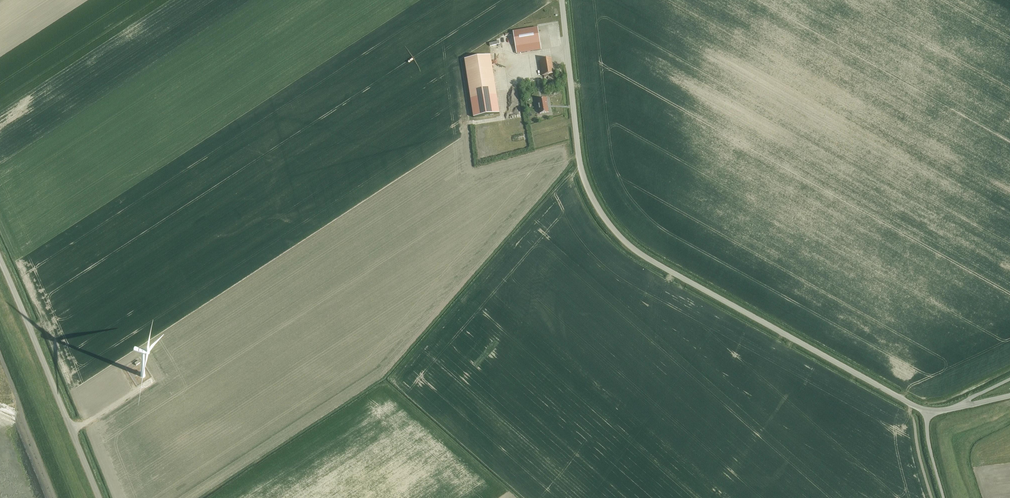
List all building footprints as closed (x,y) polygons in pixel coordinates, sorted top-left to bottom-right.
[(551,42),(561,41),(557,19),(548,20),(551,42)] [(537,27),(512,30),(515,53),(541,49),(537,27)] [(465,60),(471,99),(497,95),(490,56),(465,60)] [(551,56),(539,57),(542,76),(554,74),(552,62),(554,62),(553,59),(552,59),(551,56)] [(497,95),(471,99),(474,118),(499,114),(497,95)] [(537,100),(540,114),(549,112),(546,99),(537,100)]
